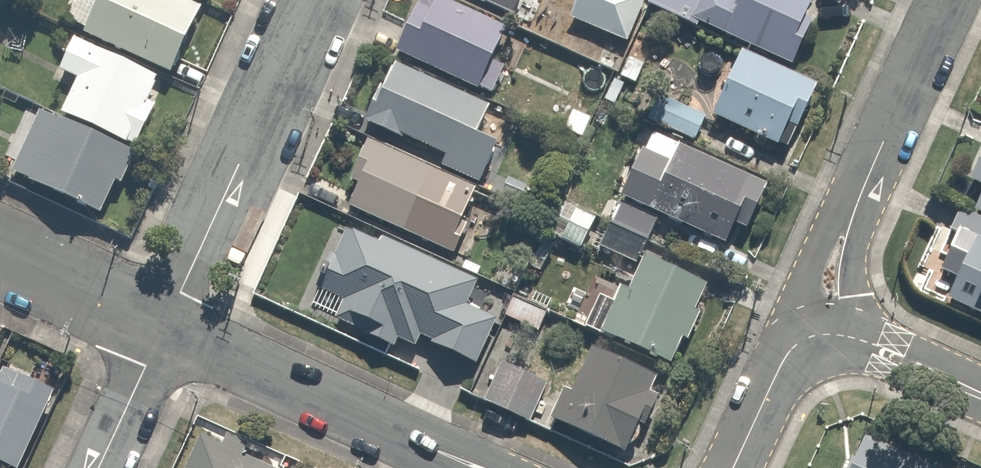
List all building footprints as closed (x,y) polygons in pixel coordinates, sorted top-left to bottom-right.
[(200,11),(178,0),(75,0),(62,27),(174,83),(187,56),(179,53),(200,11)] [(395,52),(483,96),(514,34),(446,0),(421,0),(395,52)] [(499,10),(503,0),(473,0),(499,10)] [(572,18),(626,42),(645,0),(580,0),(572,18)] [(650,6),(792,66),(820,0),(653,0),(650,6)] [(135,127),(140,130),(152,103),(146,101),(157,78),(73,40),(57,74),(64,77),(61,84),(72,89),(60,114),(127,144),(135,127)] [(818,88),(742,54),(712,121),(778,151),(788,128),(798,133),(818,88)] [(493,105),(397,61),(383,55),(375,72),(390,79),(380,102),(371,98),(360,122),(403,141),(405,136),(446,155),(441,167),(478,184),(497,143),(480,135),(493,105)] [(657,132),(690,147),(706,114),(673,98),(657,132)] [(35,108),(4,170),(102,218),(133,157),(35,108)] [(690,147),(657,132),(653,130),(603,243),(640,260),(659,217),(725,247),(741,210),(755,216),(770,183),(690,147)] [(476,191),(368,141),(349,183),(360,188),(350,210),(403,235),(411,218),(440,231),(429,255),(475,276),(486,249),(455,235),(476,191)] [(967,188),(980,194),(980,155),(967,188)] [(973,215),(959,208),(947,235),(958,239),(942,276),(957,282),(947,305),(980,320),(980,219),(973,215)] [(434,342),(432,345),(477,365),(498,321),(467,307),(480,282),(383,239),(381,245),(348,230),(337,256),(334,255),(329,266),(326,265),(321,275),(324,276),(318,289),(321,290),(313,307),(338,318),(337,320),(366,333),(366,335),(396,348),(399,340),(416,348),(421,337),(434,342)] [(598,334),(609,338),(677,370),(714,291),(646,259),(630,292),(620,287),(598,334)] [(656,375),(591,346),(570,395),(560,390),(546,423),(633,462),(659,404),(646,398),(656,375)] [(548,384),(500,358),(480,397),(527,423),(548,384)] [(0,367),(0,467),(20,467),(55,391),(0,367)] [(848,467),(945,467),(865,431),(848,467)] [(202,434),(189,467),(288,467),(202,434)]
